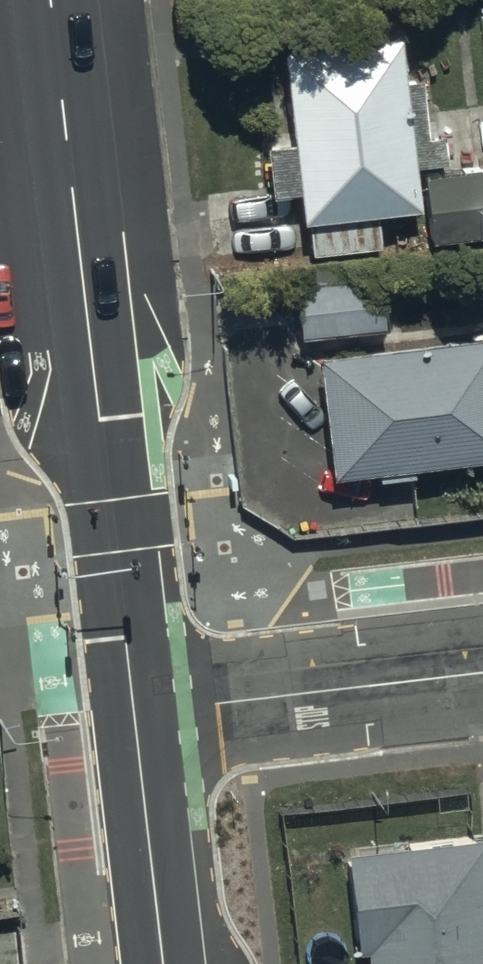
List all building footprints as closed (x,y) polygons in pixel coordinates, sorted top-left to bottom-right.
[(399,23),(282,36),(292,129),(264,132),(270,187),(296,185),(299,212),(304,211),(378,203),(421,199),(417,164),(425,164),(446,161),(442,128),(427,129),(421,67),(404,69),(399,23)] [(425,164),(433,232),(482,226),(482,157),(446,161),(425,164)] [(378,203),(304,211),(308,249),(382,241),(378,203)] [(381,265),(295,272),(300,331),(386,324),(381,265)] [(316,341),(327,468),(482,454),(482,326),(316,341)] [(346,840),(358,947),(371,946),(373,963),(482,963),(482,825),(346,840)]
